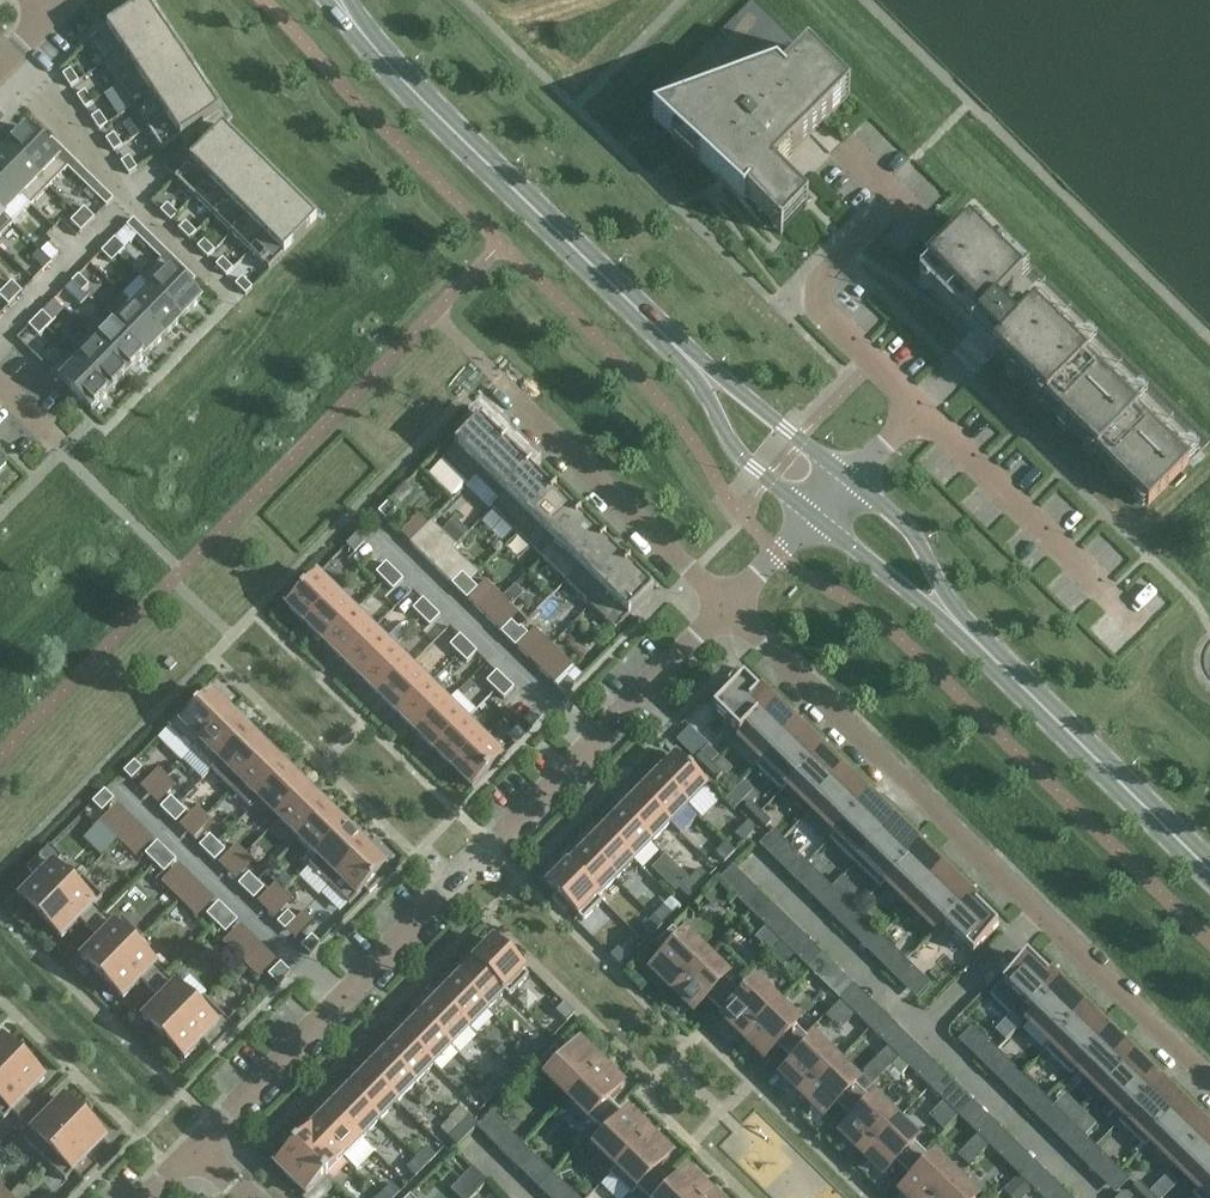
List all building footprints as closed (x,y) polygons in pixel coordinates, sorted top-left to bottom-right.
[(715,176),(718,172),(781,234),(808,207),(773,173),(850,95),(754,0),(751,0),(649,104),(661,116),(653,118),(715,176)] [(189,70),(175,48),(160,27),(145,4),(89,42),(104,64),(118,86),(133,107),(147,129),(163,152),(219,114),(203,91),(189,70)] [(62,75),(70,87),(79,82),(70,69),(62,75)] [(85,91),(77,96),(85,109),(93,103),(85,91)] [(107,125),(99,112),(91,118),(99,130),(107,125)] [(65,166),(55,156),(45,146),(27,128),(8,148),(49,187),(68,168),(65,166)] [(198,153),(190,144),(168,166),(178,175),(175,178),(269,271),(316,223),(222,130),(198,153)] [(122,146),(114,134),(105,139),(114,152),(122,146)] [(52,139),(45,146),(55,156),(62,149),(52,139)] [(22,197),(22,198),(30,206),(31,206),(49,187),(8,148),(0,156),(0,176),(22,197)] [(65,166),(72,159),(62,149),(55,156),(65,166)] [(136,167),(128,155),(120,161),(128,173),(136,167)] [(68,168),(76,176),(82,169),(72,159),(65,166),(68,168)] [(82,169),(76,176),(86,186),(93,179),(82,169)] [(22,198),(22,197),(0,176),(0,212),(4,216),(5,215),(22,198)] [(86,186),(96,196),(103,189),(93,179),(86,186)] [(113,199),(103,189),(96,196),(106,206),(113,199)] [(160,211),(171,221),(177,214),(167,204),(160,211)] [(77,215),(88,225),(95,218),(84,208),(77,215)] [(13,223),(5,215),(4,216),(0,212),(0,237),(13,223)] [(938,260),(928,271),(918,281),(1008,369),(1148,506),(1209,443),(977,214),(952,240),(955,243),(938,260)] [(70,222),(81,232),(88,225),(77,215),(70,222)] [(137,236),(144,229),(133,219),(127,226),(137,236)] [(179,229),(189,239),(196,232),(186,222),(179,229)] [(154,239),(144,229),(137,236),(147,246),(154,239)] [(115,238),(108,245),(118,255),(125,248),(115,238)] [(158,256),(164,249),(154,239),(147,246),(158,256)] [(197,247),(208,257),(214,251),(204,240),(197,247)] [(41,252),(51,262),(58,255),(48,245),(41,252)] [(118,255),(108,245),(101,252),(111,262),(118,255)] [(164,249),(158,256),(161,260),(168,266),(175,259),(164,249)] [(41,252),(34,259),(45,269),(51,262),(41,252)] [(216,265),(226,276),(233,269),(222,258),(216,265)] [(168,266),(178,276),(185,269),(175,259),(168,266)] [(150,288),(151,287),(183,319),(201,299),(188,286),(178,276),(168,266),(161,260),(142,280),(150,288)] [(195,279),(185,269),(178,276),(188,286),(195,279)] [(72,282),(82,292),(89,285),(78,275),(72,282)] [(242,278),(235,285),(246,295),(252,288),(242,278)] [(12,282),(5,289),(15,299),(22,292),(12,282)] [(82,292),(72,282),(65,289),(75,299),(82,292)] [(165,337),(183,319),(151,287),(150,288),(133,306),(165,337)] [(5,289),(0,294),(0,297),(9,306),(15,299),(5,289)] [(165,337),(133,306),(115,324),(146,355),(165,337)] [(42,312),(35,319),(46,329),(52,322),(42,312)] [(46,329),(35,319),(29,326),(39,336),(46,329)] [(97,342),(97,343),(128,374),(146,355),(115,324),(97,342)] [(110,392),(128,374),(97,343),(97,342),(89,334),(88,334),(70,353),(110,392)] [(110,392),(70,353),(51,372),(92,412),(110,392)] [(495,441),(497,439),(479,422),(448,453),(442,460),(467,485),(475,477),(505,447),(504,446),(502,448),(495,441)] [(519,465),(521,463),(505,447),(475,477),(500,501),(529,471),(528,470),(526,472),(519,465)] [(529,471),(500,501),(492,510),(516,533),(554,495),(553,494),(551,496),(544,489),(546,487),(529,471)] [(516,533),(541,557),(579,519),(578,518),(576,520),(568,513),(571,511),(554,495),(516,533)] [(386,520),(396,509),(389,501),(378,512),(386,520)] [(541,557),(566,582),(603,543),(602,542),(600,545),(593,538),(595,535),(579,519),(541,557)] [(456,545),(447,537),(442,531),(431,521),(428,524),(410,543),(409,543),(418,551),(434,567),(453,548),(456,545)] [(357,534),(346,545),(354,553),(365,542),(357,534)] [(566,582),(590,606),(628,567),(627,567),(625,569),(618,562),(620,559),(603,543),(566,582)] [(462,557),(453,548),(434,567),(443,576),(451,584),(462,573),(470,581),(477,573),(462,557)] [(376,574),(384,582),(394,572),(386,563),(376,574)] [(653,592),(652,591),(649,593),(642,586),(644,584),(628,567),(590,606),(615,630),(622,624),(653,592)] [(403,580),(394,572),(384,582),(393,590),(403,580)] [(459,592),(470,581),(462,573),(451,584),(459,592)] [(306,625),(336,594),(317,575),(286,606),(306,625)] [(470,581),(459,592),(467,599),(477,588),(470,581)] [(355,612),(336,594),(306,625),(324,643),(355,612)] [(413,610),(421,618),(431,608),(423,600),(413,610)] [(440,616),(431,608),(421,618),(430,627),(440,616)] [(324,643),(343,661),(373,630),(355,612),(324,643)] [(511,622),(501,632),(508,640),(519,629),(511,622)] [(519,629),(508,640),(515,647),(528,634),(520,627),(519,629)] [(392,648),(373,630),(343,661),(361,679),(392,648)] [(450,646),(458,654),(468,644),(460,636),(450,646)] [(477,653),(468,644),(458,654),(467,663),(477,653)] [(392,648),(361,679),(380,697),(410,666),(392,648)] [(428,684),(410,666),(380,697),(398,716),(428,684)] [(486,682),(495,691),(505,680),(497,672),(486,682)] [(565,695),(575,684),(567,676),(556,687),(565,695)] [(514,689),(505,680),(495,691),(504,699),(514,689)] [(738,736),(765,709),(756,700),(760,696),(743,680),(738,685),(736,682),(720,698),(723,701),(713,711),(738,736)] [(416,734),(447,703),(428,684),(398,716),(416,734)] [(168,727),(193,752),(231,713),(210,693),(192,711),(187,706),(168,727)] [(465,721),(447,703),(416,734),(435,752),(465,721)] [(532,728),(543,717),(534,709),(524,720),(532,728)] [(765,709),(738,736),(762,759),(755,766),(756,767),(793,729),(778,714),(774,718),(765,709)] [(250,732),(231,713),(193,752),(212,771),(250,732)] [(484,739),(465,721),(435,752),(453,770),(484,739)] [(793,729),(756,767),(781,791),(814,757),(805,749),(809,745),(793,729)] [(270,751),(250,732),(212,771),(232,790),(270,751)] [(503,758),(484,739),(453,770),(473,789),(503,758)] [(701,753),(711,764),(719,756),(708,746),(701,753)] [(252,809),(260,801),(259,801),(289,770),(270,751),(232,790),(252,809)] [(701,753),(695,759),(706,769),(711,764),(701,753)] [(657,775),(688,806),(707,786),(676,756),(657,775)] [(814,757),(781,791),(781,792),(788,785),(812,808),(842,777),(827,762),(823,766),(814,757)] [(123,772),(131,780),(142,769),(134,761),(123,772)] [(706,769),(716,779),(722,774),(711,764),(706,769)] [(150,802),(165,782),(144,767),(129,787),(150,802)] [(259,801),(260,801),(279,820),(309,789),(289,770),(259,801)] [(639,794),(670,824),(688,806),(657,775),(639,794)] [(830,839),(863,806),(854,797),(858,793),(842,777),(812,808),(836,832),(829,839),(830,839)] [(737,807),(753,791),(743,781),(727,798),(737,807)] [(328,809),(309,789),(279,820),(298,839),(328,809)] [(92,802),(102,812),(114,799),(104,790),(92,802)] [(621,812),(652,843),(670,824),(639,794),(621,812)] [(168,816),(178,805),(171,797),(160,808),(168,816)] [(755,818),(761,812),(750,802),(745,807),(755,818)] [(178,805),(168,816),(175,823),(186,812),(178,805)] [(863,806),(830,839),(854,864),(892,826),(876,811),(872,815),(863,806)] [(318,858),(348,828),(328,809),(298,839),(317,857),(318,858)] [(603,831),(634,861),(652,843),(621,812),(603,831)] [(761,812),(755,818),(766,828),(771,822),(761,812)] [(754,833),(753,825),(749,821),(735,835),(744,843),(754,833)] [(879,888),(912,854),(903,845),(907,841),(892,826),(854,864),(879,888)] [(367,847),(348,828),(318,858),(317,857),(309,865),(329,885),(367,847)] [(585,849),(616,879),(634,861),(603,831),(585,849)] [(207,854),(217,843),(210,835),(199,846),(207,854)] [(154,864),(167,851),(157,842),(145,854),(154,864)] [(225,851),(217,843),(207,854),(214,861),(225,851)] [(725,862),(735,852),(727,844),(716,854),(725,862)] [(387,866),(367,847),(329,885),(349,905),(364,890),(368,895),(385,878),(380,873),(387,866)] [(566,867),(602,902),(602,901),(598,897),(616,879),(585,849),(566,867)] [(176,861),(167,851),(154,864),(164,873),(176,861)] [(39,919),(77,881),(56,861),(52,865),(41,854),(27,869),(37,880),(20,897),(40,917),(39,919)] [(912,854),(879,888),(880,889),(887,882),(910,905),(941,874),(925,859),(921,863),(912,854)] [(664,856),(651,870),(676,893),(679,890),(680,890),(690,880),(664,856)] [(785,871),(792,878),(806,863),(799,856),(785,871)] [(792,878),(799,885),(813,870),(806,863),(792,878)] [(307,893),(316,884),(295,865),(286,874),(307,893)] [(552,899),(566,913),(570,909),(583,921),(602,902),(566,867),(548,887),(556,895),(552,899)] [(690,880),(699,889),(709,879),(700,870),(690,880)] [(640,872),(628,883),(644,900),(656,889),(640,872)] [(238,885),(246,892),(256,881),(249,874),(238,885)] [(941,874),(910,905),(935,929),(961,902),(952,893),(956,889),(941,874)] [(77,881),(39,919),(40,920),(41,918),(62,938),(79,921),(89,930),(103,915),(93,905),(103,896),(82,876),(77,881)] [(680,890),(689,899),(699,889),(690,880),(680,890)] [(264,889),(256,881),(246,892),(253,900),(264,889)] [(740,902),(750,912),(765,898),(754,887),(740,902)] [(775,908),(765,898),(750,912),(761,923),(775,908)] [(216,924),(228,912),(219,902),(206,915),(216,924)] [(961,902),(935,929),(936,930),(942,924),(973,954),(997,929),(974,907),(970,911),(961,902)] [(834,919),(841,926),(856,912),(849,905),(834,919)] [(654,917),(662,925),(673,915),(664,907),(654,917)] [(237,921),(228,912),(216,924),(225,933),(237,921)] [(277,923),(285,930),(295,920),(288,912),(277,923)] [(841,926),(848,933),(863,918),(856,912),(841,926)] [(100,979),(101,980),(134,946),(142,937),(122,917),(113,925),(103,915),(89,930),(99,940),(82,958),(102,978),(100,979)] [(662,925),(654,917),(644,927),(652,936),(662,925)] [(672,927),(653,946),(664,957),(652,969),(673,990),(704,959),(672,927)] [(309,955),(320,944),(312,936),(301,946),(309,955)] [(493,942),(475,961),(510,995),(528,976),(516,964),(520,960),(506,946),(502,950),(493,942)] [(140,981),(150,991),(165,976),(134,946),(101,980),(103,979),(123,999),(140,981)] [(814,946),(799,960),(810,971),(824,956),(814,946)] [(610,956),(621,967),(629,959),(618,948),(610,956)] [(884,968),(891,975),(905,960),(898,953),(884,968)] [(834,966),(824,956),(810,971),(820,981),(834,966)] [(1027,1019),(1027,1020),(1054,993),(1045,984),(1049,980),(1026,958),(1025,959),(990,995),(1021,1025),(1027,1019)] [(704,959),(673,990),(695,1011),(707,998),(715,1007),(734,988),(704,959)] [(891,975),(898,981),(912,967),(905,960),(891,975)] [(456,979),(488,1010),(505,992),(509,996),(510,995),(475,961),(456,979)] [(280,963),(268,976),(278,985),(290,973),(280,963)] [(175,986),(165,976),(150,991),(160,1001),(143,1018),(163,1038),(158,1043),(158,1044),(196,1006),(175,986)] [(734,988),(715,1007),(724,1015),(723,1016),(744,1037),(782,999),(760,978),(743,996),(734,988)] [(456,979),(438,998),(469,1028),(488,1010),(456,979)] [(1054,993),(1027,1020),(1051,1043),(1044,1050),(1045,1051),(1082,1013),(1067,998),(1063,1002),(1054,993)] [(213,1052),(235,1029),(204,998),(196,1006),(158,1044),(159,1045),(164,1039),(185,1059),(202,1041),(213,1052)] [(420,1016),(451,1047),(469,1028),(438,998),(420,1016)] [(782,999),(744,1037),(766,1058),(778,1046),(786,1054),(805,1035),(776,1006),(782,1000),(782,999)] [(555,1011),(566,1022),(575,1014),(564,1003),(555,1011)] [(884,1014),(873,1004),(859,1019),(869,1029),(884,1014)] [(1098,1028),(1082,1013),(1045,1051),(1070,1075),(1103,1041),(1094,1032),(1098,1028)] [(880,1039),(894,1024),(884,1014),(869,1029),(880,1039)] [(420,1016),(402,1035),(433,1065),(451,1047),(420,1016)] [(384,1053),(415,1084),(433,1065),(402,1035),(384,1053)] [(805,1035),(786,1054),(795,1063),(783,1075),(804,1096),(835,1064),(805,1035)] [(525,1047),(534,1056),(544,1045),(535,1037),(525,1047)] [(24,1058),(23,1057),(22,1059),(2,1039),(0,1041),(0,1083),(24,1058)] [(1103,1041),(1070,1075),(1071,1075),(1077,1069),(1101,1092),(1131,1061),(1116,1046),(1112,1050),(1103,1041)] [(499,1057),(505,1051),(497,1043),(491,1049),(499,1057)] [(990,1043),(976,1058),(983,1065),(997,1050),(990,1043)] [(554,1046),(535,1065),(568,1097),(599,1065),(578,1045),(566,1057),(554,1046)] [(534,1056),(525,1047),(515,1058),(523,1066),(534,1056)] [(1004,1057),(997,1050),(983,1065),(990,1072),(1004,1057)] [(384,1053),(366,1072),(397,1102),(415,1084),(384,1053)] [(0,1083),(0,1118),(3,1121),(11,1112),(21,1122),(21,1123),(36,1108),(35,1107),(35,1108),(25,1098),(43,1080),(23,1060),(25,1058),(24,1058),(0,1083)] [(1147,1076),(1131,1061),(1101,1092),(1125,1115),(1118,1122),(1119,1123),(1152,1089),(1143,1080),(1147,1076)] [(933,1062),(918,1077),(929,1087),(943,1073),(933,1062)] [(846,1113),(864,1094),(835,1064),(804,1096),(825,1117),(837,1104),(846,1113)] [(599,1065),(568,1097),(597,1126),(616,1107),(608,1099),(620,1086),(599,1065)] [(348,1090),(379,1121),(397,1102),(366,1072),(348,1090)] [(954,1083),(943,1073),(929,1087),(939,1098),(954,1083)] [(497,1093),(508,1082),(499,1074),(489,1084),(497,1093)] [(497,1093),(489,1084),(479,1094),(487,1103),(497,1093)] [(1119,1123),(1144,1147),(1181,1109),(1165,1094),(1161,1098),(1152,1089),(1119,1123)] [(348,1090),(330,1109),(361,1139),(379,1121),(348,1090)] [(1039,1092),(1025,1106),(1032,1113),(1046,1099),(1039,1092)] [(864,1094),(846,1113),(854,1121),(842,1133),(863,1154),(894,1123),(864,1094)] [(1053,1105),(1046,1099),(1032,1113),(1039,1120),(1053,1105)] [(36,1108),(21,1123),(22,1123),(32,1132),(24,1141),(44,1161),(86,1118),(85,1118),(84,1119),(63,1100),(46,1118),(36,1109),(36,1108)] [(616,1107),(597,1126),(606,1135),(595,1146),(615,1166),(609,1173),(609,1174),(647,1135),(626,1114),(625,1115),(616,1107)] [(312,1127),(343,1158),(361,1139),(330,1109),(312,1127)] [(1196,1125),(1181,1109),(1144,1147),(1144,1148),(1151,1141),(1175,1164),(1201,1138),(1192,1129),(1196,1125)] [(459,1127),(467,1135),(477,1125),(469,1117),(459,1127)] [(86,1118),(44,1161),(65,1181),(73,1172),(83,1181),(82,1182),(84,1183),(98,1168),(87,1158),(105,1140),(85,1120),(86,1119),(86,1118)] [(978,1135),(988,1146),(1003,1131),(992,1121),(978,1135)] [(905,1171),(924,1152),(894,1123),(863,1154),(884,1175),(897,1163),(905,1171)] [(391,1162),(402,1151),(376,1126),(365,1137),(391,1162)] [(312,1127),(294,1146),(325,1176),(343,1158),(312,1127)] [(467,1135),(459,1127),(448,1137),(457,1146),(467,1135)] [(1013,1141),(1003,1131),(988,1146),(999,1156),(1013,1141)] [(522,1145),(512,1134),(498,1149),(508,1159),(522,1145)] [(647,1135),(609,1174),(630,1195),(637,1188),(646,1196),(665,1177),(656,1168),(668,1156),(647,1135)] [(1193,1195),(1209,1178),(1209,1146),(1201,1138),(1175,1164),(1199,1188),(1192,1195),(1193,1195)] [(1096,1147),(1089,1140),(1074,1155),(1081,1161),(1096,1147)] [(522,1145),(508,1159),(519,1169),(533,1155),(522,1145)] [(274,1165),(296,1186),(306,1195),(325,1176),(294,1146),(274,1165)] [(1103,1154),(1096,1147),(1081,1161),(1088,1168),(1103,1154)] [(426,1148),(416,1158),(425,1166),(435,1156),(426,1148)] [(924,1152),(905,1171),(914,1180),(901,1192),(907,1197),(937,1197),(954,1181),(924,1152)] [(425,1166),(416,1158),(406,1168),(415,1177),(425,1166)] [(646,1196),(648,1197),(702,1197),(707,1194),(685,1173),(673,1185),(665,1177),(646,1196)] [(1019,1176),(1010,1185),(1023,1197),(1024,1197),(1032,1189),(1019,1176)] [(1193,1195),(1196,1197),(1209,1197),(1209,1178),(1193,1195)] [(1037,1194),(1041,1197),(1053,1197),(1062,1189),(1052,1179),(1037,1194)] [(937,1197),(971,1197),(954,1181),(937,1197)] [(1143,1197),(1148,1192),(1138,1182),(1132,1187),(1143,1197)] [(380,1195),(384,1197),(394,1197),(399,1193),(390,1184),(380,1195)] [(1062,1189),(1053,1197),(1071,1197),(1062,1189)]
